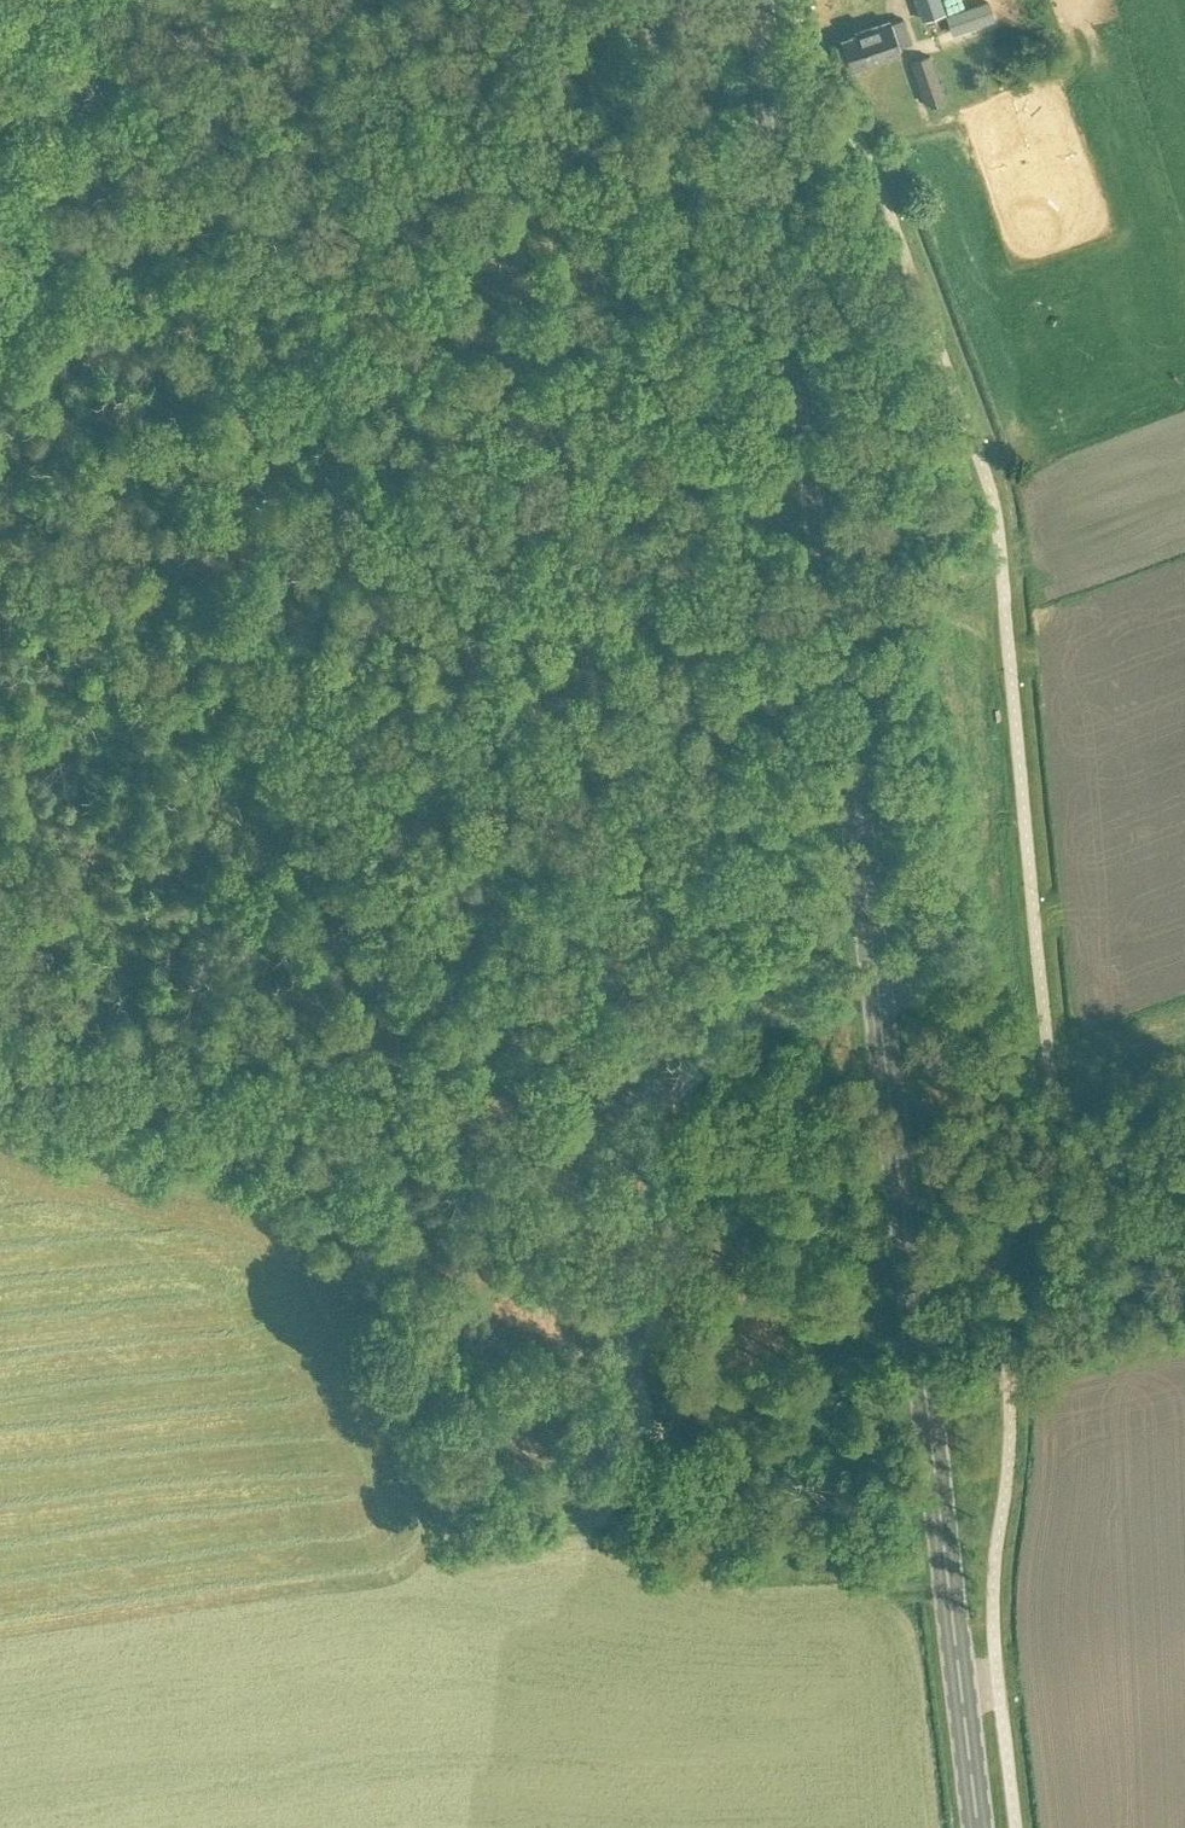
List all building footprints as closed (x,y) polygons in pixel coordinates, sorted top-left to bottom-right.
[(944,13),(940,0),(917,0),(924,20),(944,13)] [(993,21),(987,1),(944,15),(951,35),(993,21)] [(903,19),(889,23),(889,21),(853,33),(854,36),(840,40),(850,69),(899,53),(898,47),(911,42),(903,19)] [(924,103),(945,95),(940,81),(937,82),(928,55),(910,62),(924,103)]
